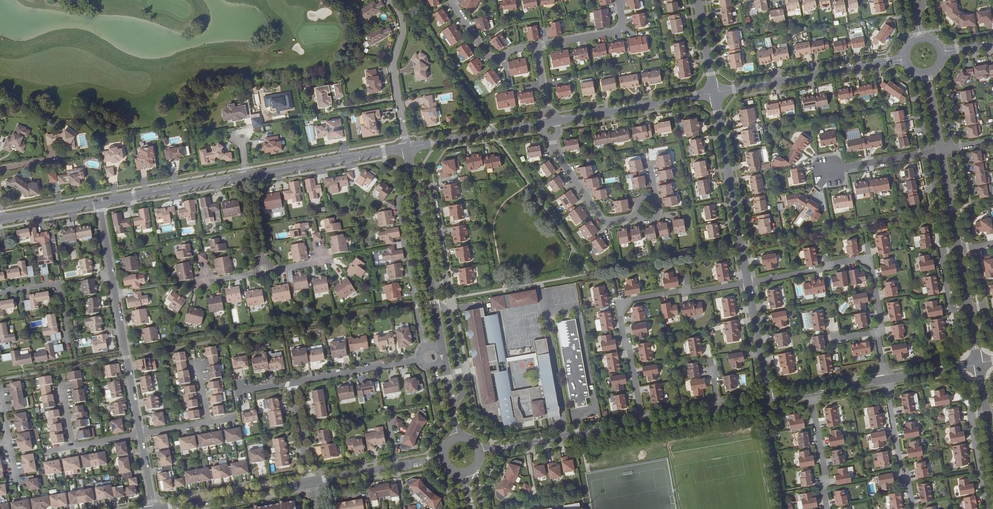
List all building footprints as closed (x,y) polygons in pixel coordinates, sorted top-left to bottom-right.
[(460,4),(471,13),(481,0),(464,0),(463,0),(460,4)] [(517,10),(516,0),(503,0),(502,0),(503,10),(508,9),(508,11),(517,10)] [(538,7),(536,0),(522,0),(524,8),(529,7),(529,8),(538,7)] [(627,5),(629,5),(629,7),(630,7),(631,10),(639,9),(638,0),(626,0),(627,5)] [(677,1),(677,0),(666,0),(668,11),(679,9),(678,5),(677,5),(676,1),(677,1)] [(755,10),(761,9),(762,11),(768,10),(767,4),(768,4),(768,0),(754,0),(755,10)] [(800,8),(798,0),(785,0),(786,4),(788,12),(795,10),(795,9),(800,8)] [(817,7),(815,0),(802,0),(804,11),(812,9),(811,8),(817,7)] [(831,7),(830,0),(819,0),(820,9),(831,7)] [(846,11),(844,0),(840,0),(840,1),(834,2),(836,13),(846,11)] [(858,8),(858,4),(857,0),(848,0),(850,9),(858,8)] [(883,0),(879,0),(874,1),(876,13),(885,11),(884,3),(883,3),(883,0)] [(376,5),(374,2),(358,12),(360,16),(357,18),(360,22),(364,20),(372,15),(371,12),(373,11),(374,13),(379,10),(379,9),(384,6),(381,2),(376,5)] [(950,19),(955,22),(961,13),(956,9),(955,2),(945,4),(947,16),(951,18),(950,19)] [(732,4),(721,6),(722,11),(721,11),(722,16),(723,16),(723,18),(724,25),(733,24),(731,16),(733,16),(732,10),(733,10),(732,4)] [(774,23),(785,21),(783,7),(775,9),(776,10),(769,11),(770,17),(773,17),(774,23)] [(443,8),(433,15),(438,22),(439,21),(442,25),(450,20),(447,16),(446,14),(447,13),(443,8)] [(609,15),(608,9),(593,11),(597,28),(610,26),(609,22),(610,22),(609,17),(608,17),(608,15),(609,15)] [(992,23),(992,15),(991,16),(989,10),(977,12),(979,23),(984,23),(988,22),(988,24),(992,23)] [(643,13),(632,15),(633,22),(634,22),(634,24),(635,28),(644,27),(644,22),(645,22),(643,13)] [(961,13),(955,22),(959,25),(959,24),(962,27),(970,25),(970,27),(975,26),(974,14),(968,14),(968,15),(965,16),(961,13)] [(680,18),(679,14),(669,16),(670,20),(673,33),(682,32),(682,27),(683,27),(682,22),(681,23),(681,18),(680,18)] [(486,16),(475,19),(477,27),(479,26),(480,28),(481,28),(482,31),(490,29),(486,16)] [(880,31),(888,36),(893,29),(889,26),(888,26),(889,24),(890,25),(892,22),(888,19),(880,31)] [(549,31),(550,37),(562,35),(561,27),(559,27),(558,22),(549,23),(550,29),(551,31),(549,31)] [(454,23),(442,32),(452,46),(463,38),(461,35),(461,34),(458,30),(457,31),(456,29),(457,28),(454,23)] [(527,32),(528,41),(540,39),(539,33),(538,33),(538,31),(537,26),(528,27),(529,32),(527,32)] [(383,31),(381,27),(365,36),(368,40),(367,41),(369,46),(371,45),(380,41),(378,38),(380,37),(381,39),(386,36),(386,35),(392,32),(389,28),(383,31)] [(729,46),(730,50),(739,49),(738,44),(739,44),(737,31),(726,33),(727,37),(726,37),(727,42),(728,42),(728,46),(729,46)] [(883,43),(888,36),(880,31),(872,42),(876,45),(878,42),(877,42),(878,40),(879,41),(883,43)] [(495,45),(496,47),(499,51),(507,46),(504,42),(505,41),(500,34),(490,40),(494,46),(495,45)] [(635,40),(635,38),(628,39),(631,53),(649,50),(646,37),(642,38),(641,37),(637,38),(637,39),(635,40)] [(852,42),(853,45),(853,48),(857,47),(857,48),(867,46),(865,37),(852,39),(852,42)] [(617,53),(626,52),(623,40),(617,41),(617,43),(615,43),(610,44),(611,47),(608,47),(609,50),(611,50),(612,53),(617,52),(617,53)] [(846,49),(846,47),(845,43),(845,40),(832,43),(833,52),(843,50),(843,49),(846,49)] [(470,47),(466,42),(457,49),(461,56),(463,55),(465,59),(473,54),(470,50),(469,48),(470,47)] [(811,53),(809,44),(809,42),(794,45),(797,58),(803,57),(802,54),(804,54),(811,53)] [(811,53),(811,55),(815,54),(815,53),(824,51),(824,49),(822,42),(809,44),(811,53)] [(594,57),(607,55),(605,43),(597,45),(598,47),(596,47),(596,48),(592,49),(594,57)] [(675,57),(676,60),(686,58),(685,55),(686,55),(684,43),(674,44),(676,56),(675,57)] [(774,58),(774,61),(778,61),(778,59),(781,59),(781,57),(784,57),(784,58),(789,57),(787,46),(776,48),(776,50),(772,50),(774,58)] [(580,60),(589,58),(587,47),(580,48),(581,49),(578,50),(573,50),(575,59),(580,59),(580,60)] [(770,59),(774,58),(772,50),(772,48),(768,49),(768,50),(758,52),(760,64),(770,62),(770,59)] [(730,50),(729,51),(729,55),(730,59),(728,60),(729,64),(730,64),(731,69),(742,67),(739,53),(741,53),(740,49),(739,49),(730,50)] [(553,67),(571,64),(568,50),(562,51),(562,52),(560,53),(560,51),(555,52),(555,53),(551,54),(553,67)] [(426,65),(429,62),(427,61),(428,60),(427,59),(427,58),(426,57),(425,57),(426,56),(420,52),(418,55),(415,53),(410,59),(412,60),(417,64),(415,67),(416,73),(414,73),(415,80),(426,78),(426,76),(427,75),(426,71),(425,70),(428,66),(426,65)] [(481,64),(477,58),(468,64),(475,75),(482,71),(480,68),(481,67),(480,65),(481,64)] [(689,66),(687,58),(686,58),(676,60),(677,66),(676,67),(676,71),(678,72),(679,78),(690,76),(689,69),(688,69),(687,66),(689,66)] [(508,62),(511,76),(528,73),(526,59),(520,60),(520,61),(518,61),(517,60),(513,61),(513,62),(508,62)] [(987,65),(974,67),(976,79),(984,78),(984,74),(988,73),(987,65)] [(962,70),(954,81),(962,86),(969,76),(974,75),(973,68),(962,70)] [(376,70),(366,71),(367,78),(366,79),(367,84),(369,84),(369,87),(368,87),(369,93),(380,91),(380,87),(381,87),(380,81),(379,81),(378,77),(377,77),(376,70)] [(495,75),(491,70),(481,77),(486,84),(487,83),(490,87),(498,82),(495,78),(494,76),(495,75)] [(641,74),(642,82),(649,80),(649,84),(661,81),(659,70),(641,74)] [(619,77),(620,87),(626,86),(629,86),(629,88),(639,86),(637,74),(619,77)] [(614,77),(601,80),(603,90),(608,89),(616,88),(614,77)] [(590,92),(590,94),(595,94),(592,81),(580,83),(582,94),(587,93),(590,92)] [(880,86),(891,94),(897,86),(890,81),(887,85),(886,86),(885,85),(886,84),(883,82),(880,86)] [(335,96),(343,95),(340,83),(333,84),(334,87),(335,96)] [(473,88),(478,93),(482,90),(477,84),(473,88)] [(858,88),(859,89),(859,94),(860,96),(873,94),(871,84),(862,86),(862,87),(858,88)] [(322,106),(327,105),(327,100),(325,98),(326,97),(325,92),(328,92),(332,91),(331,87),(330,85),(322,86),(322,88),(317,89),(315,93),(317,94),(315,97),(314,99),(316,100),(318,102),(319,105),(321,104),(322,106)] [(563,86),(563,85),(557,86),(559,98),(567,97),(567,95),(572,94),(570,85),(565,86),(563,86)] [(322,88),(322,86),(319,87),(319,86),(313,87),(315,97),(317,94),(315,93),(317,89),(322,88)] [(897,86),(891,94),(903,102),(906,97),(903,95),(902,97),(901,96),(902,95),(904,91),(897,86)] [(853,95),(852,90),(851,89),(848,89),(838,90),(839,100),(853,97),(853,95)] [(973,89),(961,91),(963,102),(972,100),(971,96),(974,95),(973,89)] [(526,93),(524,93),(519,94),(520,103),(526,102),(526,104),(535,102),(532,90),(526,91),(526,93)] [(286,109),(286,110),(293,109),(290,92),(283,93),(283,95),(288,94),(291,108),(286,109)] [(329,100),(343,97),(343,95),(335,96),(328,97),(328,92),(325,92),(326,97),(325,98),(327,100),(327,105),(330,105),(329,100)] [(276,112),(286,110),(286,109),(291,108),(288,94),(283,95),(283,93),(272,95),(272,97),(265,98),(267,108),(270,107),(271,111),(276,110),(276,112)] [(815,97),(817,106),(817,107),(828,105),(826,93),(822,94),(822,95),(819,96),(815,97)] [(266,113),(276,112),(276,110),(271,111),(270,107),(267,108),(265,98),(272,97),(272,95),(264,97),(266,113)] [(815,97),(815,95),(801,97),(803,109),(817,106),(815,97)] [(431,96),(423,97),(424,105),(421,106),(422,111),(420,111),(420,114),(422,114),(424,113),(425,120),(423,120),(424,126),(436,124),(435,119),(436,118),(435,108),(436,108),(435,103),(432,104),(431,96)] [(517,110),(514,96),(508,97),(508,98),(506,98),(506,97),(501,98),(501,99),(497,100),(499,113),(517,110)] [(782,101),(778,102),(780,113),(795,110),(793,100),(782,102),(782,101)] [(251,119),(248,102),(243,103),(244,107),(242,110),(242,112),(239,112),(239,111),(235,112),(235,109),(229,110),(227,110),(222,117),(222,119),(222,120),(222,121),(223,122),(224,127),(231,126),(231,122),(234,122),(234,123),(235,124),(236,124),(237,124),(238,123),(241,122),(241,124),(244,123),(244,120),(251,119)] [(780,113),(778,102),(775,102),(775,104),(772,105),(766,106),(768,116),(780,114),(780,113)] [(963,105),(965,115),(974,113),(973,109),(976,108),(975,103),(963,105)] [(740,120),(742,128),(754,125),(754,121),(753,117),(755,117),(753,108),(748,109),(747,107),(744,108),(743,109),(739,110),(740,114),(740,116),(741,116),(742,118),(740,118),(740,120)] [(368,113),(368,112),(362,113),(364,125),(360,125),(363,137),(368,136),(368,135),(373,134),(373,135),(379,134),(377,126),(376,126),(376,124),(375,121),(375,119),(380,118),(379,110),(371,111),(371,112),(368,113)] [(894,112),(896,124),(904,122),(904,119),(905,119),(903,110),(894,112)] [(974,113),(965,115),(967,125),(979,123),(978,117),(975,118),(974,113)] [(251,119),(252,126),(253,128),(255,127),(256,133),(263,132),(262,126),(261,117),(251,119)] [(687,137),(700,135),(698,127),(698,126),(697,126),(696,124),(698,123),(698,122),(697,118),(692,119),(691,117),(688,118),(686,120),(683,121),(685,133),(687,133),(687,137)] [(335,139),(347,137),(346,130),(336,132),(334,130),(335,127),(341,126),(340,120),(332,121),(332,122),(327,123),(327,127),(325,130),(321,127),(317,128),(318,137),(323,136),(325,132),(328,134),(329,137),(334,137),(335,139)] [(658,125),(654,126),(656,135),(660,134),(660,133),(672,131),(670,121),(658,123),(658,125)] [(898,136),(907,134),(906,131),(907,131),(905,122),(904,122),(896,124),(898,136)] [(980,124),(967,127),(969,138),(979,136),(978,132),(981,131),(980,124)] [(638,127),(632,128),(634,139),(634,140),(652,137),(650,125),(645,126),(645,127),(638,128),(638,127)] [(13,140),(12,139),(8,138),(4,149),(11,151),(12,148),(13,147),(17,149),(19,151),(23,152),(25,145),(21,143),(23,137),(22,137),(22,135),(28,138),(31,132),(26,130),(27,128),(23,127),(21,130),(18,128),(16,134),(13,140)] [(634,139),(632,128),(620,130),(620,132),(616,133),(610,134),(611,142),(617,141),(617,142),(634,139)] [(753,129),(741,131),(741,137),(743,137),(745,145),(755,143),(753,129)] [(66,143),(66,145),(71,149),(76,148),(75,143),(72,141),(75,137),(65,130),(62,135),(56,136),(55,134),(47,135),(49,145),(61,143),(62,142),(64,142),(66,143)] [(828,144),(829,145),(837,143),(835,131),(825,133),(825,134),(819,135),(821,146),(826,145),(828,144)] [(610,134),(609,132),(601,133),(601,134),(593,136),(595,145),(611,142),(610,134)] [(794,147),(801,152),(803,149),(804,150),(806,146),(808,144),(810,140),(802,134),(794,147)] [(907,137),(907,134),(898,136),(900,147),(909,146),(908,137),(907,137)] [(864,138),(866,149),(874,147),(874,146),(877,146),(882,146),(880,135),(876,136),(875,135),(872,136),(872,137),(864,138)] [(276,151),(276,152),(282,151),(280,140),(278,140),(277,136),(265,139),(266,143),(263,143),(264,147),(264,150),(265,154),(271,153),(271,152),(276,151)] [(703,148),(703,145),(702,139),(701,138),(691,140),(694,155),(706,153),(705,148),(703,148)] [(857,150),(866,149),(864,138),(846,142),(848,152),(855,150),(854,149),(857,149),(857,150)] [(571,141),(571,139),(565,140),(567,151),(580,149),(578,139),(574,140),(571,141)] [(200,150),(202,163),(214,161),(213,157),(217,156),(220,158),(220,159),(225,159),(226,161),(233,160),(231,152),(223,154),(220,151),(223,146),(218,143),(212,152),(206,153),(206,149),(203,149),(201,148),(199,150),(200,150)] [(534,146),(531,147),(527,148),(529,158),(541,155),(539,144),(534,145),(534,146)] [(135,160),(136,170),(144,169),(144,167),(148,166),(151,168),(156,167),(153,147),(149,147),(146,145),(145,145),(143,148),(141,149),(141,153),(140,154),(140,155),(139,155),(140,155),(140,156),(140,157),(139,159),(135,160)] [(102,154),(104,162),(111,161),(112,164),(116,163),(116,162),(115,160),(119,159),(123,159),(123,156),(124,155),(124,154),(124,153),(124,152),(123,151),(122,151),(122,149),(117,149),(117,146),(115,146),(114,146),(113,146),(112,146),(111,146),(110,147),(109,147),(109,151),(102,152),(102,154)] [(800,156),(802,152),(801,152),(794,147),(785,159),(794,165),(796,162),(798,159),(800,156)] [(164,153),(166,163),(175,162),(176,164),(177,165),(181,164),(182,163),(181,161),(186,160),(185,150),(175,151),(175,150),(174,149),(170,150),(169,151),(169,152),(164,153)] [(985,149),(971,152),(973,163),(983,161),(983,157),(986,156),(985,149)] [(750,168),(750,171),(760,170),(757,152),(746,154),(749,168),(750,168)] [(471,157),(466,158),(468,171),(474,170),(474,167),(478,167),(483,166),(481,154),(475,155),(476,156),(471,157)] [(664,166),(671,165),(669,154),(657,156),(658,160),(659,167),(664,166)] [(491,155),(485,157),(487,169),(502,166),(500,156),(495,157),(495,158),(491,158),(491,155)] [(630,172),(643,170),(642,163),(641,159),(629,161),(630,172)] [(454,160),(445,161),(442,165),(443,168),(445,168),(445,171),(443,171),(440,172),(441,178),(451,177),(450,173),(456,172),(454,160)] [(550,160),(540,166),(548,177),(556,171),(554,168),(552,165),(553,165),(550,160)] [(705,161),(694,163),(697,177),(709,175),(708,172),(707,172),(706,165),(706,164),(706,161),(705,161)] [(974,165),(975,175),(984,173),(984,169),(987,168),(986,163),(974,165)] [(580,173),(581,177),(584,176),(591,175),(593,174),(592,165),(577,168),(578,171),(580,171),(580,173)] [(69,179),(70,183),(70,186),(80,185),(79,179),(84,178),(82,168),(77,169),(78,174),(72,175),(71,170),(66,170),(67,174),(57,176),(58,182),(58,185),(66,183),(65,179),(69,179)] [(904,170),(906,181),(915,180),(914,177),(915,177),(913,168),(904,170)] [(105,170),(106,178),(115,176),(114,169),(105,170)] [(660,176),(661,180),(674,178),(672,169),(665,170),(658,171),(658,175),(660,174),(660,176)] [(367,173),(368,172),(364,170),(356,182),(362,186),(364,182),(369,185),(374,178),(367,173)] [(803,171),(792,173),(795,188),(805,186),(803,171)] [(50,183),(58,182),(57,176),(56,173),(49,175),(50,183)] [(984,173),(975,175),(977,185),(989,183),(988,177),(985,177),(984,173)] [(23,193),(24,198),(31,197),(30,196),(34,195),(34,196),(41,195),(38,182),(35,183),(35,181),(30,182),(28,185),(13,175),(11,178),(4,179),(5,187),(13,186),(23,193)] [(752,189),(752,194),(765,192),(762,178),(761,178),(761,175),(751,177),(751,180),(750,180),(751,185),(753,185),(753,189),(752,189)] [(558,176),(548,183),(554,192),(564,185),(562,182),(558,176)] [(645,183),(644,176),(632,178),(633,189),(646,187),(645,183)] [(587,185),(588,188),(592,187),(600,186),(598,177),(592,178),(584,180),(585,183),(587,183),(587,185)] [(873,192),(874,193),(890,190),(888,177),(871,180),(873,192)] [(324,185),(325,188),(331,187),(332,194),(339,193),(338,188),(344,187),(342,178),(334,179),(334,178),(324,180),(324,185)] [(316,186),(314,179),(305,180),(307,190),(309,190),(310,200),(318,199),(317,193),(317,191),(318,191),(318,193),(322,192),(321,185),(317,186),(318,188),(316,188),(316,186)] [(710,184),(709,179),(697,181),(700,196),(710,194),(709,184),(710,184)] [(873,192),(871,180),(863,182),(859,183),(854,184),(856,195),(873,192)] [(908,193),(917,192),(916,188),(917,188),(915,180),(906,181),(908,193)] [(284,192),(285,199),(291,198),(290,196),(292,196),(292,198),(293,203),(300,202),(298,191),(300,191),(298,181),(289,183),(291,191),(291,193),(290,193),(289,191),(284,192)] [(383,202),(392,189),(388,186),(388,187),(381,183),(376,190),(380,193),(377,197),(383,202)] [(458,183),(444,185),(445,191),(446,195),(445,196),(446,201),(458,199),(457,194),(456,190),(459,189),(458,183)] [(669,193),(673,192),(671,183),(658,186),(659,189),(661,189),(661,191),(661,194),(662,194),(669,193)] [(978,187),(980,198),(989,196),(989,192),(992,192),(991,184),(978,187)] [(596,196),(596,200),(607,198),(606,188),(600,189),(593,191),(593,194),(595,194),(596,196)] [(570,190),(559,198),(566,209),(578,201),(574,195),(572,196),(571,194),(572,193),(570,190)] [(917,195),(917,192),(908,193),(911,205),(920,204),(918,195),(917,195)] [(267,196),(263,197),(266,209),(269,209),(276,207),(276,209),(282,208),(280,193),(273,194),(274,196),(270,196),(267,196)] [(797,203),(804,208),(806,205),(809,200),(806,197),(805,198),(799,193),(786,196),(787,205),(797,203)] [(850,208),(853,207),(851,195),(843,196),(843,195),(837,196),(837,197),(832,198),(834,209),(849,206),(850,208)] [(670,197),(662,198),(663,201),(665,201),(665,203),(666,206),(678,204),(677,196),(670,197)] [(764,196),(753,197),(754,201),(753,201),(755,212),(766,210),(764,196)] [(213,212),(219,211),(218,204),(212,205),(212,207),(211,207),(211,205),(209,197),(200,199),(202,208),(204,208),(206,219),(213,218),(212,212),(211,210),(213,210),(213,212)] [(628,206),(627,199),(624,200),(615,201),(617,213),(629,210),(628,206)] [(820,206),(810,199),(809,200),(806,205),(812,210),(812,212),(810,216),(811,217),(812,221),(817,220),(821,215),(819,212),(819,209),(820,206)] [(193,200),(184,202),(186,209),(186,211),(185,211),(184,210),(178,211),(180,218),(186,217),(185,215),(187,215),(187,216),(188,222),(195,221),(193,210),(195,210),(193,200)] [(241,214),(239,201),(235,202),(232,202),(232,203),(228,204),(228,202),(222,203),(224,218),(231,217),(230,215),(237,214),(241,214)] [(462,204),(449,206),(450,212),(453,212),(454,215),(453,216),(454,220),(464,218),(462,204)] [(580,205),(569,213),(576,225),(588,217),(584,211),(583,212),(581,210),(583,209),(580,205)] [(714,205),(704,207),(706,220),(716,218),(714,205)] [(174,207),(164,208),(164,210),(156,211),(157,220),(163,219),(164,224),(171,223),(170,215),(175,214),(175,211),(174,207)] [(148,208),(139,210),(140,217),(141,219),(139,220),(139,218),(133,219),(134,226),(140,225),(140,223),(141,223),(141,225),(142,230),(150,229),(148,218),(150,218),(148,208)] [(377,213),(380,227),(394,225),(393,222),(393,221),(392,221),(391,218),(393,218),(392,217),(391,211),(377,213)] [(125,227),(131,227),(129,219),(123,220),(124,223),(122,223),(122,221),(121,213),(112,215),(113,224),(115,224),(117,235),(124,233),(123,228),(123,226),(124,225),(125,227)] [(768,214),(758,216),(759,219),(758,219),(758,220),(757,220),(758,224),(759,223),(759,227),(758,227),(759,232),(760,233),(770,231),(769,223),(770,222),(768,214)] [(326,228),(327,233),(341,230),(340,223),(335,224),(334,218),(325,220),(327,228),(326,228)] [(992,234),(992,233),(990,218),(985,219),(984,219),(982,219),(981,220),(980,220),(980,221),(975,222),(977,232),(981,231),(982,231),(982,230),(986,230),(986,232),(987,235),(992,234)] [(672,221),(674,233),(686,231),(684,219),(680,219),(672,221)] [(591,220),(579,228),(587,240),(598,232),(594,226),(593,227),(591,225),(593,224),(591,220)] [(659,231),(660,237),(669,235),(667,223),(663,223),(661,224),(661,221),(657,222),(657,224),(659,231)] [(718,227),(717,223),(706,225),(709,238),(719,237),(718,230),(717,230),(716,227),(718,227)] [(291,232),(292,239),(307,237),(306,232),(305,232),(303,224),(295,225),(296,231),(291,232)] [(466,224),(453,227),(454,232),(455,237),(453,237),(455,242),(466,240),(465,235),(465,231),(467,231),(466,224)] [(645,228),(648,240),(657,238),(655,232),(654,224),(650,225),(651,227),(649,228),(645,228)] [(74,227),(77,241),(80,241),(79,238),(91,236),(89,226),(85,227),(84,225),(74,227)] [(632,237),(633,242),(642,240),(639,226),(635,226),(636,228),(634,228),(630,229),(632,237)] [(921,249),(933,247),(931,240),(930,240),(928,226),(921,228),(922,234),(920,235),(921,240),(919,241),(921,249)] [(26,231),(26,229),(17,231),(19,240),(31,238),(32,244),(48,241),(46,233),(37,234),(36,227),(29,229),(29,230),(26,231)] [(64,243),(77,241),(74,227),(68,228),(68,230),(62,231),(64,243)] [(386,241),(387,245),(394,243),(393,240),(391,240),(391,239),(393,238),(400,237),(399,228),(389,229),(390,231),(379,233),(380,241),(386,239),(388,239),(388,241),(386,241)] [(629,242),(628,238),(626,228),(623,229),(623,231),(621,231),(618,231),(620,243),(629,242)] [(878,254),(889,252),(886,234),(875,236),(877,244),(878,244),(878,247),(877,247),(878,254)] [(334,248),(332,248),(333,254),(348,252),(347,245),(345,246),(344,238),(344,235),(331,237),(331,241),(332,244),(333,244),(334,248)] [(601,236),(592,242),(599,253),(607,247),(604,243),(602,239),(603,239),(601,236)] [(211,249),(211,254),(226,251),(225,244),(220,245),(219,239),(210,240),(212,249),(211,249)] [(848,255),(860,253),(858,246),(857,246),(857,245),(856,239),(847,241),(848,246),(846,247),(848,255)] [(292,256),(293,262),(308,260),(307,254),(305,254),(305,250),(305,247),(304,243),(292,246),(292,249),(294,256),(292,256)] [(43,245),(42,245),(44,257),(38,258),(39,266),(41,266),(42,275),(49,274),(47,264),(54,263),(52,255),(51,256),(50,253),(52,252),(50,244),(43,245)] [(177,260),(192,257),(191,252),(190,252),(188,244),(180,246),(181,251),(176,252),(177,260)] [(469,246),(456,248),(457,254),(460,254),(461,257),(460,257),(461,262),(471,260),(469,246)] [(807,266),(818,264),(817,260),(817,258),(816,258),(815,255),(816,255),(815,246),(804,248),(807,266)] [(393,250),(395,250),(394,247),(387,248),(388,251),(390,251),(390,253),(388,253),(382,254),(384,261),(394,259),(395,261),(404,259),(403,250),(395,251),(393,252),(393,250)] [(777,262),(776,253),(761,256),(762,263),(766,262),(766,264),(767,270),(776,268),(775,262),(777,262)] [(920,271),(935,269),(933,262),(930,262),(930,261),(929,255),(919,256),(920,262),(919,262),(920,271)] [(984,269),(985,279),(992,277),(992,259),(991,259),(990,255),(981,257),(982,264),(983,264),(984,264),(985,269),(984,269)] [(124,269),(125,273),(139,270),(136,256),(122,259),(124,265),(124,266),(125,266),(126,269),(124,269)] [(219,269),(217,270),(218,276),(233,273),(232,267),(230,267),(229,260),(229,257),(216,259),(217,262),(217,266),(218,266),(219,269)] [(80,260),(77,261),(79,271),(82,270),(83,275),(92,273),(91,270),(93,270),(91,258),(80,260)] [(882,275),(897,273),(895,264),(893,264),(892,258),(883,260),(884,266),(884,268),(881,268),(882,275)] [(352,266),(351,265),(347,272),(353,277),(355,274),(361,278),(365,272),(361,269),(364,264),(357,259),(352,266)] [(7,271),(8,279),(17,277),(16,276),(20,275),(20,277),(27,275),(28,277),(34,276),(33,267),(32,266),(26,267),(25,261),(17,262),(19,268),(7,270),(7,271)] [(719,282),(730,280),(728,273),(727,271),(728,271),(727,262),(715,264),(719,282)] [(177,275),(178,282),(193,279),(192,273),(190,273),(190,269),(190,266),(189,263),(176,265),(177,268),(178,275),(177,275)] [(389,280),(403,278),(402,271),(402,270),(401,271),(400,268),(401,268),(401,267),(401,264),(387,266),(389,280)] [(473,267),(460,269),(461,275),(462,279),(460,279),(461,285),(473,283),(472,277),(471,273),(474,273),(473,267)] [(856,269),(849,270),(852,285),(861,283),(860,282),(866,281),(865,271),(859,272),(857,273),(856,269)] [(839,287),(848,286),(845,271),(838,272),(839,276),(837,276),(831,277),(833,287),(839,285),(839,287)] [(663,279),(664,288),(679,286),(678,279),(674,279),(674,277),(673,272),(663,273),(664,279),(663,279)] [(134,286),(132,286),(133,290),(140,289),(139,285),(137,285),(137,284),(139,284),(145,283),(143,275),(132,277),(132,275),(123,277),(124,286),(132,285),(134,285),(134,286)] [(299,276),(292,277),(295,291),(309,289),(306,275),(303,275),(302,276),(303,277),(300,277),(300,276),(299,276)] [(928,295),(939,293),(938,286),(937,287),(936,284),(937,284),(936,275),(925,277),(928,295)] [(329,291),(326,278),(323,278),(322,278),(323,280),(320,280),(320,279),(319,279),(312,280),(315,294),(329,291)] [(624,288),(626,295),(640,293),(639,284),(637,284),(636,278),(626,280),(628,286),(628,288),(624,288)] [(95,279),(80,282),(83,296),(96,294),(96,291),(97,290),(95,279)] [(347,279),(342,282),(343,284),(340,286),(339,285),(337,287),(334,289),(341,299),(344,298),(350,294),(350,295),(356,291),(347,279)] [(813,294),(826,292),(823,279),(816,280),(817,281),(815,281),(815,280),(811,281),(811,283),(803,284),(805,294),(813,293),(813,294)] [(886,297),(898,295),(896,286),(895,287),(894,281),(885,283),(886,288),(886,290),(885,290),(886,297)] [(279,288),(275,288),(272,289),(274,301),(278,300),(285,299),(285,300),(291,299),(288,284),(282,285),(283,287),(279,288)] [(387,300),(401,298),(400,291),(399,291),(398,288),(399,288),(399,287),(399,284),(385,286),(387,300)] [(594,296),(596,308),(609,306),(608,299),(607,299),(607,297),(608,297),(607,293),(605,294),(604,286),(594,288),(595,296),(594,296)] [(241,301),(239,287),(232,288),(232,289),(229,290),(229,289),(228,289),(225,289),(227,303),(241,301)] [(778,288),(767,290),(769,299),(770,299),(770,302),(769,302),(770,309),(781,307),(778,288)] [(506,295),(493,297),(495,310),(540,302),(538,289),(509,294),(509,296),(506,297),(506,295)] [(262,290),(259,291),(255,291),(255,292),(252,293),(251,291),(245,292),(248,307),(254,306),(254,305),(261,303),(264,303),(262,290)] [(39,302),(50,300),(49,292),(41,293),(41,294),(38,295),(37,294),(30,295),(31,300),(24,301),(26,311),(40,308),(39,302)] [(133,293),(134,296),(136,296),(136,298),(134,298),(127,299),(128,308),(138,307),(137,305),(148,303),(147,296),(141,297),(139,297),(139,296),(141,295),(140,292),(133,293)] [(182,307),(186,301),(179,296),(179,297),(172,292),(167,299),(172,302),(169,307),(175,311),(179,305),(182,307)] [(866,293),(852,295),(854,304),(855,304),(856,310),(866,308),(865,302),(864,300),(868,299),(866,293)] [(223,310),(221,296),(214,298),(214,299),(211,299),(211,298),(210,298),(207,299),(209,313),(223,310)] [(98,297),(88,299),(89,308),(87,308),(88,314),(99,312),(99,310),(101,309),(98,297)] [(725,317),(736,315),(735,308),(734,308),(733,306),(734,306),(733,297),(722,299),(725,317)] [(5,316),(4,310),(15,308),(14,299),(5,301),(5,302),(2,303),(2,301),(0,302),(0,317),(5,316)] [(928,317),(943,314),(941,307),(938,308),(938,306),(937,300),(927,302),(928,308),(927,308),(928,317)] [(890,321),(901,319),(898,301),(887,303),(888,312),(889,311),(890,314),(889,314),(890,321)] [(688,303),(681,304),(683,317),(696,315),(695,313),(703,312),(701,302),(694,304),(693,302),(689,303),(690,303),(688,304),(688,303)] [(668,303),(661,304),(664,319),(673,317),(672,315),(678,314),(677,305),(671,306),(669,306),(668,303)] [(634,322),(646,319),(644,311),(643,311),(642,306),(632,307),(633,313),(634,314),(632,315),(634,322)] [(204,312),(201,311),(197,310),(197,311),(194,310),(194,308),(188,307),(185,322),(191,323),(191,322),(198,324),(201,324),(204,312)] [(555,413),(544,354),(535,356),(535,360),(532,361),(533,367),(534,367),(537,386),(505,392),(502,372),(485,375),(483,362),(500,359),(492,315),(487,316),(485,316),(483,308),(477,309),(477,310),(475,311),(475,309),(464,311),(466,320),(468,320),(470,329),(468,330),(469,338),(471,338),(473,348),(471,348),(472,357),(475,357),(476,365),(477,373),(475,374),(480,402),(481,405),(482,408),(485,413),(486,414),(489,417),(490,418),(494,421),(497,422),(498,422),(500,422),(500,425),(509,424),(504,399),(504,396),(512,395),(513,397),(525,395),(528,417),(537,416),(537,419),(545,418),(545,415),(555,413)] [(133,319),(135,326),(149,323),(146,309),(132,311),(132,315),(133,316),(134,316),(134,318),(133,318),(133,319)] [(599,313),(602,331),(613,329),(612,323),(611,323),(611,320),(612,320),(610,311),(599,313)] [(786,311),(771,313),(772,320),(776,320),(776,322),(777,327),(787,326),(786,320),(787,320),(786,311)] [(824,329),(825,329),(824,322),(823,322),(823,320),(823,319),(822,311),(811,313),(814,331),(824,329)] [(868,319),(866,312),(854,314),(856,322),(857,322),(858,328),(867,326),(866,320),(866,319),(868,319)] [(52,341),(62,339),(60,333),(59,333),(58,326),(57,326),(56,323),(57,322),(56,314),(53,315),(47,315),(50,327),(43,328),(45,336),(51,335),(52,341)] [(102,316),(84,319),(86,327),(90,326),(92,334),(103,332),(102,326),(104,326),(102,316)] [(945,325),(943,318),(930,320),(933,333),(934,333),(935,340),(945,339),(944,331),(946,330),(945,327),(944,327),(944,325),(945,325)] [(575,320),(557,324),(571,401),(575,400),(577,407),(586,405),(585,398),(589,397),(575,320)] [(728,335),(729,342),(739,341),(737,333),(739,333),(738,329),(737,327),(738,327),(737,320),(724,322),(726,335),(728,335)] [(0,343),(0,346),(1,350),(11,348),(10,348),(9,342),(16,341),(15,333),(8,335),(7,323),(6,323),(0,324),(0,333),(1,333),(1,336),(0,336),(0,337),(1,343),(0,343)] [(631,326),(632,333),(636,332),(636,334),(637,340),(647,338),(646,332),(647,332),(646,323),(631,326)] [(905,332),(903,324),(891,326),(892,333),(894,333),(894,334),(895,340),(904,338),(903,332),(905,332)] [(399,329),(395,330),(398,347),(403,347),(402,345),(407,344),(410,343),(409,338),(408,338),(407,333),(408,333),(407,327),(404,328),(402,326),(400,327),(399,329)] [(143,337),(145,344),(159,341),(156,327),(142,329),(143,333),(143,334),(144,333),(144,336),(143,336),(143,337)] [(388,345),(394,344),(392,331),(386,332),(385,334),(384,336),(381,336),(379,335),(379,334),(374,335),(375,342),(376,342),(377,345),(379,346),(379,350),(385,349),(385,347),(385,345),(385,344),(387,344),(388,345)] [(787,332),(775,334),(776,341),(777,340),(778,342),(779,348),(788,346),(787,340),(788,340),(787,332)] [(600,342),(602,351),(617,348),(615,341),(612,342),(612,340),(610,334),(601,336),(602,342),(600,342)] [(105,335),(99,336),(100,341),(92,342),(94,353),(103,351),(102,349),(108,348),(105,335)] [(348,339),(350,351),(368,347),(366,335),(361,336),(359,339),(356,336),(354,338),(348,339)] [(816,350),(825,349),(824,343),(824,342),(826,342),(824,335),(812,337),(814,345),(815,345),(816,350)] [(531,354),(544,352),(541,337),(529,339),(531,354)] [(688,338),(691,357),(702,355),(701,348),(700,348),(700,345),(701,345),(699,337),(688,338)] [(341,355),(342,356),(347,355),(344,340),(329,342),(332,358),(337,357),(337,355),(341,355)] [(859,343),(851,345),(853,356),(871,352),(869,341),(862,343),(862,344),(860,344),(859,343)] [(649,342),(638,344),(639,351),(640,351),(641,353),(640,354),(641,362),(652,360),(649,342)] [(906,343),(891,346),(892,353),(896,352),(896,354),(897,360),(907,358),(906,352),(907,352),(906,343)] [(54,352),(64,351),(62,344),(53,346),(53,344),(46,345),(47,351),(34,354),(36,363),(45,361),(45,360),(48,359),(48,360),(56,359),(54,352)] [(218,358),(216,346),(203,348),(205,357),(208,356),(208,359),(218,358)] [(303,364),(308,363),(308,362),(306,351),(306,348),(301,348),(301,347),(300,346),(296,347),(295,348),(295,350),(291,350),(294,365),(298,364),(303,364)] [(306,351),(308,362),(312,361),(312,362),(317,361),(320,360),(325,360),(322,348),(310,351),(310,350),(306,351)] [(2,355),(3,361),(12,360),(13,367),(21,365),(21,364),(24,363),(24,365),(33,363),(31,354),(19,357),(18,350),(11,352),(11,353),(2,355)] [(189,359),(187,351),(174,353),(177,365),(186,364),(186,360),(189,359)] [(266,353),(269,371),(274,370),(273,368),(278,367),(278,369),(284,368),(281,353),(272,354),(271,352),(266,353)] [(544,354),(544,352),(531,354),(500,359),(483,362),(485,375),(502,372),(500,361),(531,356),(535,356),(544,354)] [(619,359),(617,352),(606,354),(609,372),(621,370),(619,362),(618,362),(618,359),(619,359)] [(732,369),(742,368),(741,362),(740,360),(744,359),(743,352),(728,355),(730,364),(731,363),(732,369)] [(794,365),(791,352),(778,354),(780,361),(781,361),(781,363),(780,363),(781,367),(782,366),(784,374),(794,372),(792,365),(794,365)] [(265,371),(269,371),(266,353),(262,353),(262,358),(251,360),(254,372),(258,371),(258,369),(261,369),(264,368),(265,371)] [(831,360),(830,353),(819,355),(822,373),(833,371),(832,363),(831,363),(830,360),(831,360)] [(243,368),(249,367),(247,356),(232,358),(233,368),(238,367),(242,366),(243,368)] [(149,358),(135,360),(136,367),(140,366),(141,369),(141,372),(152,370),(149,358)] [(209,373),(220,371),(219,361),(213,362),(209,363),(209,366),(208,366),(209,373)] [(687,370),(689,378),(701,376),(700,369),(698,369),(698,368),(697,362),(688,364),(689,369),(687,370)] [(120,371),(119,364),(105,366),(107,378),(117,376),(117,374),(116,372),(120,371)] [(658,373),(657,364),(642,367),(643,374),(647,373),(647,375),(648,381),(658,380),(657,374),(658,373)] [(179,378),(190,376),(189,370),(187,370),(187,367),(177,368),(179,378)] [(69,378),(70,381),(72,381),(73,384),(83,382),(80,371),(68,373),(68,374),(69,378)] [(218,381),(222,380),(220,371),(209,373),(211,379),(212,378),(212,382),(218,381)] [(414,380),(414,377),(410,378),(409,373),(403,374),(407,395),(411,395),(412,393),(414,393),(415,394),(419,393),(418,391),(420,390),(418,380),(416,380),(414,380)] [(626,381),(625,374),(610,377),(612,386),(614,385),(615,391),(624,390),(623,384),(623,382),(626,381)] [(735,374),(723,377),(724,384),(725,383),(725,385),(726,390),(736,389),(734,383),(736,383),(735,374)] [(153,375),(141,377),(142,383),(144,393),(154,391),(153,382),(154,382),(153,375)] [(40,390),(51,388),(50,385),(53,384),(52,381),(51,378),(51,376),(38,378),(40,390)] [(190,382),(191,382),(190,376),(179,378),(181,388),(184,387),(190,386),(190,382)] [(382,383),(384,393),(399,391),(396,377),(388,378),(389,382),(382,383)] [(693,390),(694,396),(704,394),(702,389),(702,386),(706,386),(704,379),(690,382),(691,390),(693,390)] [(361,385),(356,386),(358,397),(363,396),(363,394),(376,392),(374,380),(368,381),(368,382),(366,383),(366,382),(361,383),(361,385)] [(11,388),(9,388),(10,392),(22,390),(21,381),(10,383),(11,388)] [(120,388),(119,381),(107,383),(109,390),(110,390),(111,399),(122,397),(120,388)] [(213,393),(223,391),(222,387),(220,388),(218,381),(212,382),(208,383),(209,390),(212,390),(213,393)] [(660,383),(649,385),(650,392),(651,392),(652,395),(651,395),(652,403),(663,401),(660,383)] [(184,398),(194,396),(193,393),(196,392),(195,385),(190,386),(184,387),(185,394),(183,394),(184,398)] [(83,386),(73,388),(74,391),(72,391),(73,397),(85,395),(83,386)] [(345,386),(341,387),(337,388),(339,400),(354,397),(352,386),(349,387),(349,386),(345,386)] [(311,400),(312,404),(324,401),(322,389),(312,391),(312,395),(313,399),(311,400)] [(935,406),(950,403),(948,397),(945,397),(943,389),(934,391),(935,397),(934,397),(935,406)] [(22,390),(10,392),(10,396),(11,395),(13,395),(13,400),(23,398),(22,390)] [(223,391),(213,393),(214,396),(211,397),(212,403),(215,403),(222,401),(221,395),(223,394),(223,391)] [(43,402),(54,400),(53,394),(52,394),(51,392),(41,394),(43,402)] [(916,411),(912,393),(901,395),(903,403),(904,403),(904,406),(903,406),(904,413),(916,411)] [(625,394),(613,396),(615,404),(616,404),(617,410),(627,408),(625,402),(625,401),(627,401),(625,394)] [(85,395),(73,397),(75,403),(76,403),(77,407),(83,406),(87,405),(85,395)] [(158,395),(142,398),(143,405),(146,404),(146,406),(147,410),(158,408),(158,403),(159,403),(158,395)] [(188,408),(195,406),(198,406),(197,399),(194,399),(194,396),(184,398),(185,402),(187,401),(188,408)] [(270,411),(280,409),(279,403),(278,403),(277,402),(279,402),(278,397),(266,399),(268,407),(269,407),(270,411)] [(13,400),(12,400),(11,400),(12,404),(14,403),(15,410),(25,408),(23,398),(13,400)] [(54,407),(55,407),(54,400),(43,402),(45,412),(48,411),(55,410),(54,407)] [(127,410),(125,401),(110,404),(111,412),(113,412),(114,416),(125,414),(124,410),(127,410)] [(227,413),(225,401),(222,401),(215,403),(215,407),(212,407),(214,416),(227,413)] [(324,401),(312,404),(313,408),(314,408),(316,408),(317,412),(315,412),(314,414),(315,417),(316,418),(327,417),(326,411),(329,411),(328,405),(325,405),(324,401)] [(83,406),(77,407),(72,407),(73,409),(73,412),(74,415),(77,414),(78,417),(87,416),(87,413),(84,413),(83,406)] [(186,408),(188,420),(201,418),(199,409),(196,410),(195,406),(188,408),(186,408)] [(871,428),(884,426),(883,419),(882,419),(881,417),(882,417),(882,413),(880,414),(878,406),(869,407),(870,415),(869,415),(871,428)] [(828,427),(839,425),(835,407),(824,409),(826,417),(827,417),(827,420),(826,420),(828,427)] [(417,413),(412,420),(422,426),(425,422),(424,421),(426,420),(425,419),(426,419),(425,412),(420,408),(417,412),(417,413)] [(950,423),(962,421),(961,414),(959,415),(958,408),(949,409),(950,415),(948,415),(950,423)] [(48,422),(58,421),(57,418),(60,417),(60,414),(59,411),(59,409),(55,410),(48,411),(50,419),(47,419),(48,422)] [(243,422),(258,420),(257,413),(256,409),(250,410),(250,411),(250,412),(246,413),(246,411),(241,412),(243,422)] [(283,424),(280,409),(270,411),(268,411),(270,426),(283,424)] [(152,414),(154,426),(165,424),(163,412),(152,414)] [(14,420),(15,423),(28,421),(26,413),(15,415),(15,420),(14,420)] [(790,430),(805,427),(804,420),(800,421),(799,413),(789,415),(790,421),(789,421),(790,430)] [(87,416),(78,417),(78,421),(75,421),(75,424),(76,427),(76,428),(79,428),(87,426),(85,419),(88,419),(87,416)] [(114,434),(124,432),(122,420),(111,421),(114,434)] [(422,426),(412,420),(408,427),(419,433),(422,426)] [(28,421),(15,423),(16,427),(17,427),(18,431),(29,430),(28,421)] [(59,431),(63,431),(63,429),(62,426),(62,424),(58,424),(58,421),(48,422),(48,426),(51,426),(52,432),(59,431)] [(905,438),(919,435),(918,427),(916,427),(915,421),(905,423),(907,430),(903,431),(905,438)] [(78,439),(78,440),(91,438),(89,426),(87,426),(79,428),(80,431),(77,432),(78,436),(78,439)] [(951,443),(965,440),(964,433),(960,434),(959,426),(950,428),(951,434),(949,434),(951,443)] [(232,429),(235,441),(243,440),(242,438),(241,427),(232,429)] [(408,427),(404,435),(416,439),(419,433),(408,427)] [(232,429),(222,431),(223,441),(227,440),(228,443),(235,441),(232,429)] [(321,441),(322,445),(332,443),(331,440),(329,440),(327,429),(317,430),(318,435),(319,435),(319,437),(318,438),(319,442),(321,441)] [(364,433),(367,449),(374,448),(374,444),(378,443),(378,442),(380,442),(380,443),(385,442),(383,429),(364,433)] [(830,446),(844,443),(843,435),(841,435),(840,429),(831,431),(832,439),(829,439),(830,446)] [(50,433),(52,445),(65,443),(65,441),(64,438),(63,434),(60,435),(59,431),(52,432),(50,433)] [(222,431),(214,432),(216,445),(224,443),(223,441),(222,431)] [(875,448),(884,446),(883,439),(886,438),(885,431),(870,434),(872,443),(873,442),(875,448)] [(18,439),(19,443),(31,441),(30,432),(18,434),(19,439),(18,439)] [(214,432),(206,434),(208,446),(216,445),(214,432)] [(799,448),(811,446),(810,439),(808,439),(807,432),(798,434),(799,439),(798,439),(799,448)] [(156,436),(159,448),(169,446),(167,434),(156,436)] [(198,435),(200,445),(200,448),(208,446),(206,434),(198,435)] [(187,437),(190,450),(198,448),(197,445),(200,445),(198,435),(187,437)] [(416,439),(404,435),(402,443),(401,443),(400,448),(406,450),(412,446),(413,446),(413,444),(414,444),(416,439)] [(180,444),(182,451),(190,450),(187,437),(179,438),(180,444)] [(356,449),(357,452),(364,451),(361,437),(347,439),(349,450),(354,449),(356,449)] [(275,452),(288,451),(287,444),(285,445),(284,443),(284,438),(273,440),(275,452)] [(907,451),(908,458),(923,455),(921,446),(920,446),(918,440),(909,442),(910,450),(907,451)] [(31,441),(19,443),(19,446),(20,446),(21,451),(32,449),(31,441)] [(118,456),(128,454),(126,442),(115,444),(117,456),(118,456)] [(322,445),(320,445),(322,452),(323,452),(324,451),(325,454),(326,458),(338,456),(336,443),(332,443),(322,445)] [(967,451),(966,444),(953,446),(955,459),(956,459),(958,466),(968,465),(966,457),(968,456),(967,453),(966,451),(967,451)] [(159,448),(160,459),(171,457),(170,450),(169,450),(169,446),(159,448)] [(260,461),(266,461),(265,455),(263,448),(249,451),(251,463),(256,462),(256,461),(259,461),(260,461)] [(832,458),(833,465),(845,463),(844,455),(842,455),(841,449),(832,451),(833,458),(832,458)] [(800,467),(814,464),(813,458),(810,458),(808,450),(799,452),(800,458),(798,458),(800,467)] [(289,455),(288,451),(275,452),(274,454),(277,467),(289,465),(288,459),(287,455),(289,455)] [(890,458),(888,451),(876,453),(878,461),(879,461),(880,467),(889,465),(888,458),(890,458)] [(106,452),(98,453),(100,465),(108,464),(107,458),(106,452)] [(91,464),(92,467),(100,465),(98,453),(90,455),(91,464)] [(22,461),(22,464),(35,462),(33,454),(22,456),(23,461),(22,461)] [(119,467),(129,465),(129,463),(129,460),(128,454),(118,456),(119,459),(118,459),(119,467)] [(82,456),(84,468),(89,467),(88,465),(91,464),(90,455),(82,456)] [(73,470),(84,468),(82,456),(71,458),(73,470)] [(160,459),(163,469),(172,468),(172,464),(173,464),(171,457),(160,459)] [(561,458),(564,472),(574,470),(573,459),(568,460),(566,461),(565,457),(561,458)] [(65,472),(73,470),(71,458),(63,459),(64,469),(65,472)] [(52,461),(54,474),(62,472),(61,470),(64,469),(63,459),(52,461)] [(508,466),(507,471),(518,475),(520,465),(520,466),(521,460),(515,459),(510,463),(510,464),(509,464),(509,466),(508,466)] [(238,462),(240,474),(249,473),(247,460),(238,462)] [(44,463),(45,469),(46,475),(54,474),(52,461),(44,463)] [(22,464),(23,468),(24,468),(24,471),(25,473),(36,471),(35,462),(22,464)] [(228,466),(230,476),(240,474),(238,462),(231,463),(232,466),(228,466)] [(533,463),(535,477),(546,475),(544,465),(539,466),(537,466),(536,462),(533,463)] [(916,471),(917,478),(929,476),(927,468),(926,468),(925,462),(916,464),(917,471),(916,471)] [(548,464),(550,478),(561,476),(559,466),(554,467),(552,467),(551,463),(548,464)] [(219,465),(222,478),(230,476),(228,466),(228,464),(219,465)] [(122,477),(131,475),(130,469),(130,466),(129,465),(119,467),(120,474),(121,474),(122,477)] [(209,470),(211,480),(222,478),(219,465),(212,467),(212,469),(209,470)] [(201,469),(203,481),(211,480),(209,470),(209,467),(201,469)] [(837,484),(851,482),(850,473),(848,473),(847,467),(837,469),(839,477),(835,477),(837,484)] [(159,474),(160,481),(163,480),(168,480),(167,472),(173,471),(172,468),(163,469),(163,473),(159,474)] [(193,470),(195,483),(203,481),(201,469),(193,470)] [(186,474),(187,484),(195,483),(193,470),(185,472),(186,474)] [(507,471),(504,477),(514,483),(518,475),(507,471)] [(802,486),(814,484),(812,477),(811,477),(810,471),(801,472),(802,478),(800,478),(802,486)] [(894,480),(892,473),(878,476),(879,485),(881,484),(882,490),(891,489),(890,481),(894,480)] [(175,479),(177,488),(185,486),(184,485),(187,484),(186,474),(182,475),(183,478),(175,479)] [(33,475),(25,476),(25,477),(26,485),(28,484),(29,490),(38,489),(39,489),(37,478),(34,479),(33,475)] [(135,486),(138,486),(136,478),(132,479),(131,475),(122,477),(123,480),(122,481),(123,489),(126,488),(135,486)] [(504,477),(500,483),(510,490),(514,483),(504,477)] [(960,495),(974,492),(973,485),(970,486),(968,478),(959,480),(960,486),(958,486),(960,495)] [(168,480),(163,480),(165,490),(177,488),(175,479),(172,480),(172,479),(168,480)] [(415,493),(424,485),(421,481),(420,482),(419,480),(418,480),(418,479),(412,479),(406,483),(410,487),(411,486),(415,493)] [(921,503),(932,501),(929,482),(918,485),(920,493),(921,493),(921,496),(920,496),(921,503)] [(510,490),(500,483),(497,487),(498,487),(496,489),(496,490),(495,496),(500,501),(503,497),(510,490)] [(103,486),(105,498),(113,497),(112,487),(111,484),(103,486)] [(390,487),(389,485),(382,486),(384,498),(391,497),(390,487)] [(399,497),(397,485),(390,487),(391,497),(392,499),(399,497)] [(429,490),(424,485),(415,493),(421,499),(429,490)] [(93,490),(94,500),(105,498),(103,486),(95,487),(96,490),(93,490)] [(123,489),(125,496),(128,496),(131,495),(136,494),(135,486),(126,488),(123,489)] [(384,498),(382,486),(375,488),(376,489),(377,499),(384,498)] [(112,487),(113,497),(117,496),(117,498),(125,496),(123,489),(116,490),(115,487),(112,487)] [(85,489),(87,501),(94,500),(93,490),(92,488),(85,489)] [(76,490),(78,503),(87,501),(85,489),(76,490)] [(376,489),(368,491),(370,502),(378,501),(377,499),(376,489)] [(69,494),(71,504),(78,503),(76,490),(69,492),(69,494)] [(435,495),(429,490),(421,499),(428,505),(435,495)] [(836,506),(848,503),(846,495),(845,495),(844,490),(835,491),(836,498),(835,499),(836,506)] [(58,494),(60,506),(71,504),(69,494),(66,495),(65,492),(58,494)] [(803,508),(817,506),(816,499),(813,500),(811,492),(802,494),(803,500),(801,500),(803,508)] [(902,502),(901,502),(900,499),(901,499),(900,492),(889,494),(892,508),(903,508),(902,502)] [(49,495),(52,508),(60,506),(58,494),(49,495)] [(435,495),(428,505),(435,508),(441,508),(442,506),(441,500),(440,500),(439,499),(439,498),(435,495)] [(41,508),(45,508),(45,507),(50,506),(48,496),(40,497),(41,508)] [(975,496),(964,498),(966,508),(977,508),(977,506),(976,506),(975,503),(976,503),(975,496)] [(40,497),(31,499),(33,508),(34,508),(38,508),(41,508),(40,497)] [(21,508),(30,508),(28,499),(19,501),(21,508)] [(338,505),(334,506),(335,508),(364,508),(367,508),(366,500),(362,501),(359,502),(359,500),(355,501),(351,502),(352,503),(349,504),(348,503),(347,503),(347,502),(341,503),(341,505),(338,505)] [(19,501),(11,502),(12,508),(21,508),(19,501)] [(295,502),(283,504),(283,502),(283,501),(279,502),(279,505),(258,508),(257,505),(254,506),(254,507),(254,508),(296,508),(295,502)]
